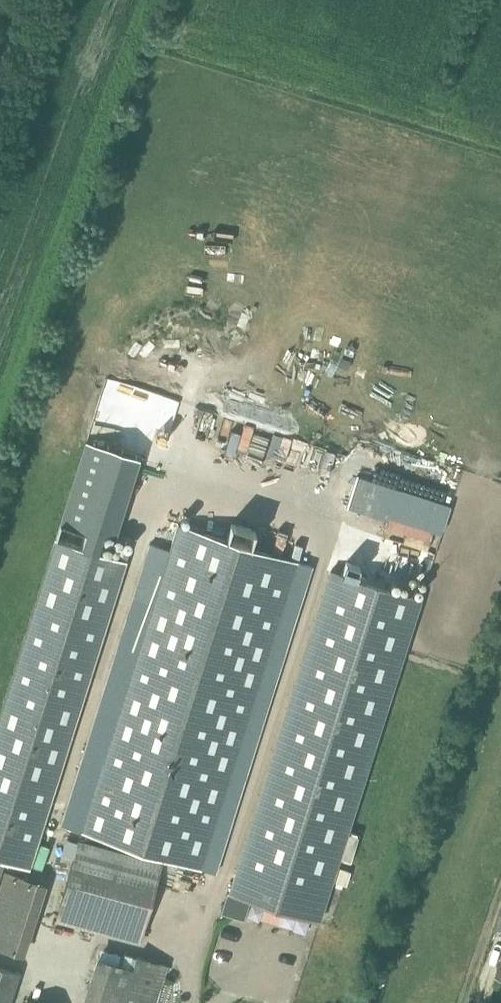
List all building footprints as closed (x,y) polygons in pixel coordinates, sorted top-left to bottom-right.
[(178,523),(79,839),(57,919),(140,942),(164,858),(202,870),(300,561),(178,523)] [(0,712),(0,877),(5,862),(30,869),(128,561),(55,537),(0,712)] [(331,569),(229,894),(274,908),(320,922),(422,598),(331,569)] [(25,955),(47,884),(5,871),(0,888),(0,948),(25,955)] [(167,968),(136,960),(134,967),(100,956),(86,1002),(157,1002),(167,968)] [(0,965),(0,1002),(12,1002),(21,972),(0,965)]
